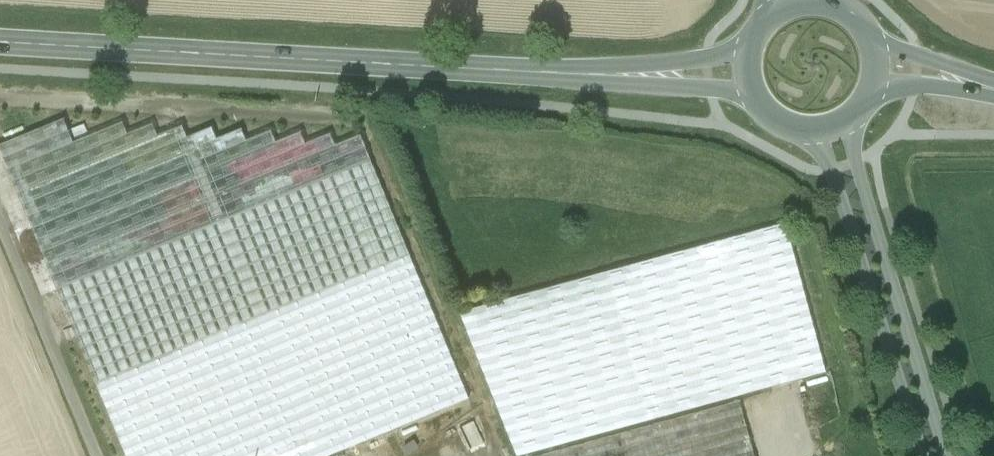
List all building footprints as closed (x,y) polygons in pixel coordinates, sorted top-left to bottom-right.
[(187,138),(182,126),(157,136),(152,124),(127,134),(122,122),(73,143),(63,119),(0,145),(0,151),(96,385),(410,256),(360,135),(335,146),(330,134),(305,144),(300,132),(276,143),(271,131),(246,141),(241,129),(216,139),(211,127),(187,138)] [(459,313),(516,455),(520,455),(825,373),(785,223),(459,313)] [(96,385),(126,455),(330,455),(468,399),(410,256),(96,385)] [(541,455),(754,455),(739,402),(541,455)]
